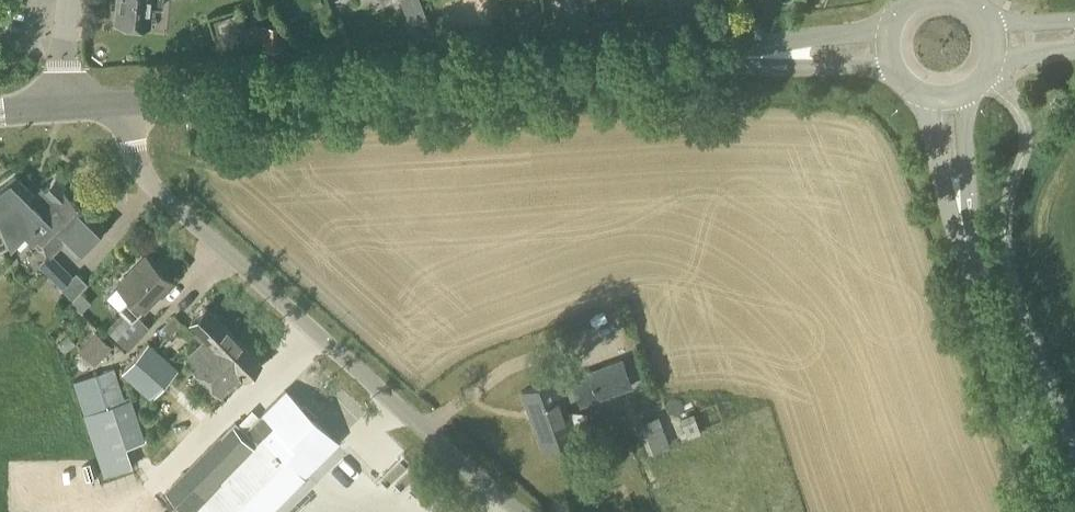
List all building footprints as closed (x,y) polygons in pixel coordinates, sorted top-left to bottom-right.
[(150,0),(118,0),(116,24),(148,27),(150,0)] [(404,11),(421,4),(419,0),(400,0),(404,11)] [(217,34),(239,27),(234,13),(212,20),(217,34)] [(281,24),(260,25),(261,49),(282,48),(281,24)] [(1,250),(9,246),(10,247),(24,232),(33,241),(32,241),(47,257),(38,266),(71,299),(86,283),(75,272),(72,275),(51,254),(62,243),(75,256),(104,227),(90,213),(88,215),(70,198),(72,196),(55,180),(43,191),(41,189),(33,197),(15,178),(0,190),(0,248),(1,250)] [(162,295),(172,284),(145,258),(118,286),(131,298),(118,311),(120,313),(105,329),(115,339),(131,323),(159,293),(162,295)] [(216,349),(231,334),(205,308),(190,323),(206,340),(216,349)] [(169,335),(181,324),(173,316),(162,327),(169,335)] [(94,366),(111,347),(95,333),(78,351),(94,366)] [(216,349),(206,340),(185,361),(220,397),(241,376),(244,379),(260,363),(231,334),(216,349)] [(149,400),(178,369),(148,342),(120,373),(149,400)] [(579,406),(632,388),(621,359),(568,378),(572,388),(560,393),(555,380),(521,392),(542,449),(575,436),(563,403),(576,399),(579,406)] [(113,369),(72,381),(101,477),(104,476),(115,511),(152,511),(147,496),(140,498),(125,446),(143,440),(131,399),(123,402),(113,369)] [(298,384),(304,396),(321,388),(315,376),(298,384)] [(687,438),(700,433),(692,413),(680,418),(687,438)] [(647,454),(668,446),(657,416),(636,424),(647,454)] [(284,497),(224,436),(166,492),(185,511),(269,511),(284,497)]
